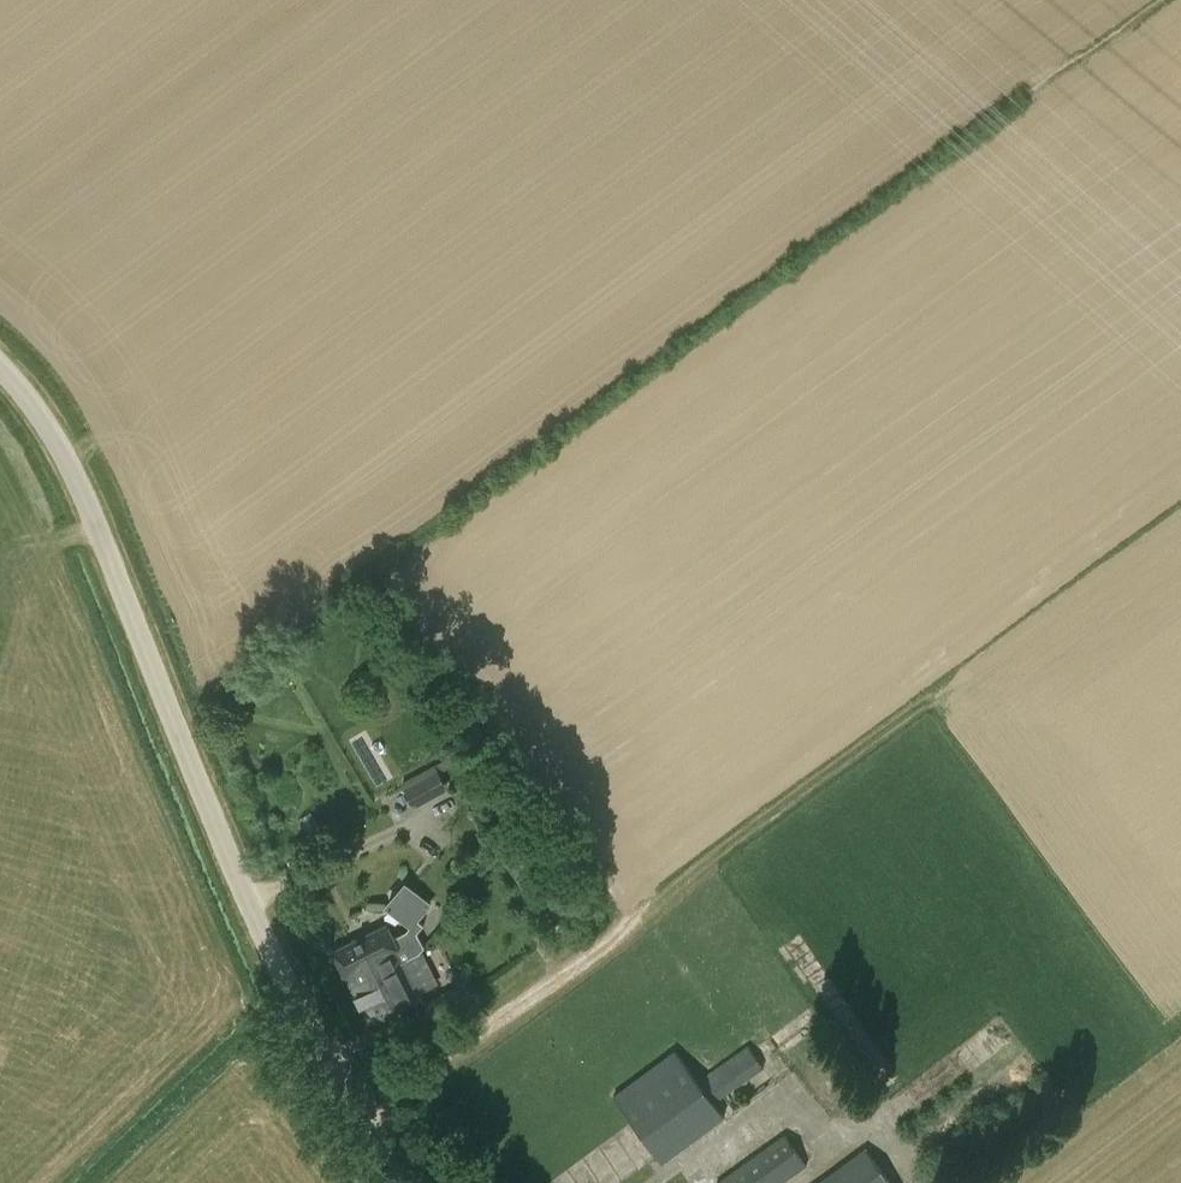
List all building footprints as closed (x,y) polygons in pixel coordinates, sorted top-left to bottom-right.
[(415,807),(449,788),(436,765),(402,784),(415,807)] [(387,906),(411,927),(435,900),(411,879),(387,906)] [(421,997),(405,965),(398,951),(399,950),(388,927),(335,953),(346,976),(348,975),(371,1022),(421,997)] [(461,1002),(454,987),(424,1002),(432,1017),(461,1002)] [(749,1045),(699,1080),(675,1048),(613,1095),(663,1163),(726,1116),(715,1102),(765,1067),(749,1045)] [(748,1105),(733,1122),(743,1130),(758,1113),(748,1105)] [(807,1165),(784,1134),(717,1182),(782,1182),(807,1165)] [(865,1146),(815,1182),(893,1182),(865,1146)]
